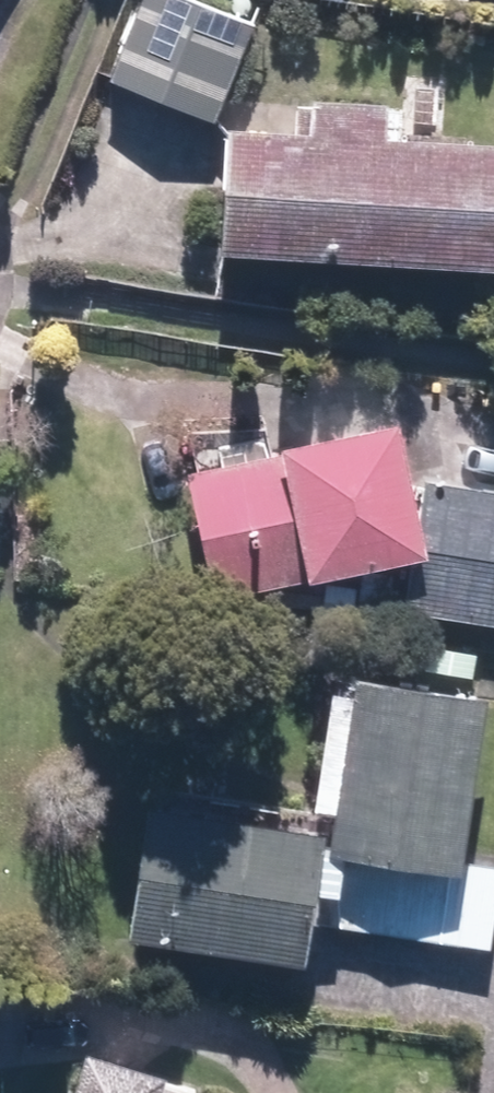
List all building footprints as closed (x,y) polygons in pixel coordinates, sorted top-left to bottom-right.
[(192,0),(138,0),(105,79),(216,125),(257,27),(192,0)] [(223,261),(493,277),(493,150),(385,144),(387,112),(314,108),(312,140),(230,135),(223,261)] [(431,562),(396,423),(280,450),(282,456),(188,477),(217,604),(431,562)] [(425,482),(409,617),(493,629),(493,492),(425,482)] [(493,770),(493,682),(378,663),(350,839),(480,859),(493,770)] [(344,819),(164,790),(143,920),(323,949),(328,918),(493,944),(493,864),(340,839),(344,819)] [(89,1092),(185,1092),(195,1062),(106,1035),(89,1092)]
